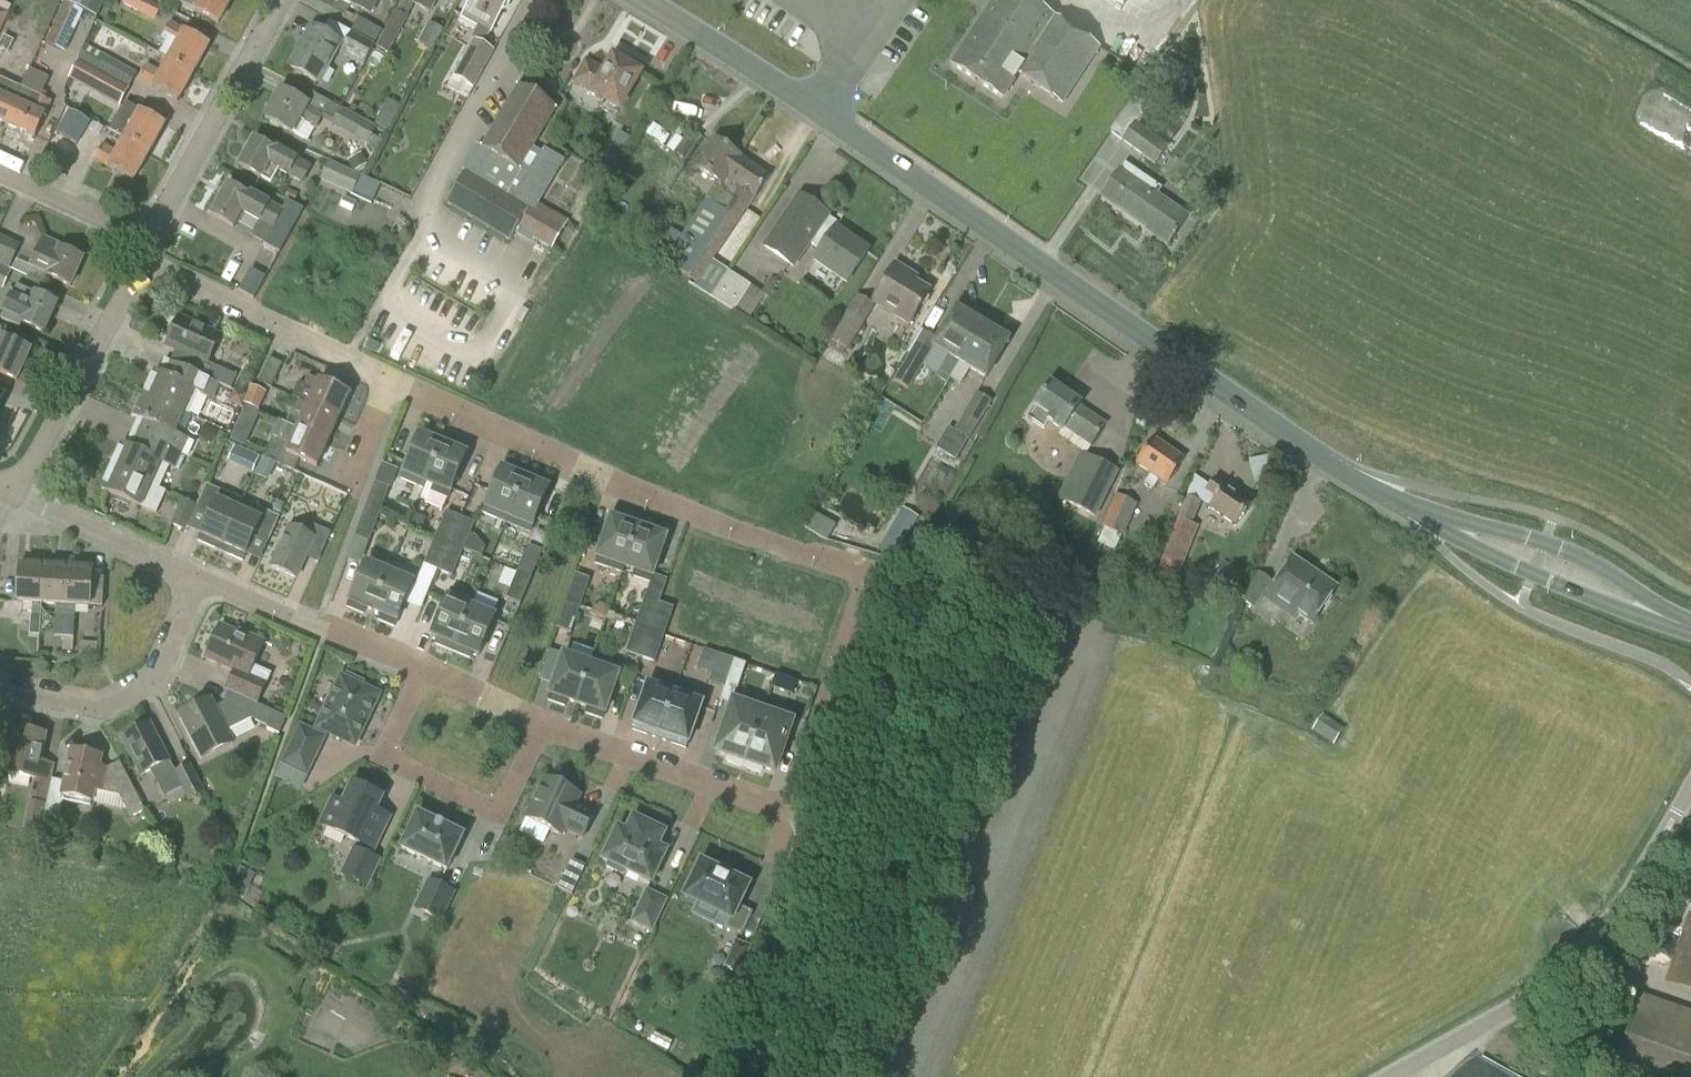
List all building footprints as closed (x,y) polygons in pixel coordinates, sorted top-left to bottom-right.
[(104,0),(67,0),(46,44),(63,53),(82,11),(96,18),(104,0)] [(161,8),(145,0),(126,0),(123,5),(155,21),(161,8)] [(179,4),(195,12),(218,25),(232,0),(181,0),(179,4)] [(354,8),(355,5),(370,13),(377,0),(340,0),(354,8)] [(414,4),(430,12),(436,0),(416,0),(414,4)] [(490,33),(509,0),(471,0),(461,17),(477,26),(478,27),(471,39),(473,40),(483,46),(490,33)] [(1099,46),(1029,0),(995,0),(952,66),(1002,99),(1018,74),(1062,103),(1099,46)] [(9,14),(0,10),(0,33),(9,14)] [(388,54),(408,18),(395,11),(376,47),(388,54)] [(360,20),(358,19),(350,33),(351,33),(374,46),(382,31),(360,20)] [(432,48),(444,30),(432,22),(420,41),(432,48)] [(168,60),(193,74),(209,45),(170,23),(161,40),(165,43),(159,55),(169,60),(168,60)] [(317,83),(340,43),(313,28),(290,68),(317,83)] [(363,67),(375,46),(374,46),(351,33),(340,55),(359,65),(358,67),(361,69),(362,67),(363,67)] [(13,40),(3,36),(0,43),(0,50),(7,53),(13,40)] [(474,89),(494,51),(483,46),(473,40),(452,77),(474,89)] [(129,88),(137,74),(86,46),(78,60),(129,88)] [(1154,165),(1167,148),(1138,125),(1151,108),(1179,68),(1164,57),(1135,97),(1109,131),(1154,165)] [(640,74),(613,58),(605,71),(584,59),(571,82),(591,95),(593,93),(619,109),(640,74)] [(177,102),(193,74),(168,60),(160,74),(146,66),(138,81),(177,102)] [(119,107),(128,90),(79,62),(69,79),(119,107)] [(21,89),(0,79),(0,122),(5,124),(21,89)] [(518,168),(531,147),(554,108),(520,87),(483,149),(497,158),(518,168)] [(21,89),(5,124),(35,138),(52,102),(21,89)] [(280,91),(265,119),(307,142),(314,129),(315,129),(320,120),(323,115),(307,106),(308,106),(280,91)] [(388,131),(400,106),(387,100),(374,124),(388,131)] [(124,140),(149,154),(165,125),(126,103),(118,117),(132,125),(124,140)] [(75,140),(86,117),(67,108),(56,131),(75,140)] [(377,129),(341,109),(341,110),(332,126),(366,145),(364,148),(370,156),(373,158),(382,141),(373,136),(377,129)] [(653,124),(646,135),(658,143),(666,133),(653,124)] [(685,161),(702,138),(691,130),(674,153),(685,161)] [(133,182),(149,154),(124,140),(116,154),(102,146),(94,160),(133,182)] [(275,152),(253,140),(239,166),(262,179),(271,184),(278,170),(289,176),(288,176),(300,183),(309,167),(297,161),(277,149),(275,152)] [(720,186),(740,157),(715,140),(695,169),(718,184),(720,186)] [(541,153),(531,147),(518,168),(497,158),(483,149),(467,175),(465,174),(447,204),(509,241),(516,229),(550,250),(566,223),(538,206),(564,162),(543,149),(541,153)] [(362,152),(348,160),(354,171),(368,163),(362,152)] [(720,186),(718,184),(681,238),(673,233),(657,257),(695,284),(754,199),(755,200),(769,179),(740,159),(741,158),(740,157),(720,186)] [(352,195),(361,176),(328,161),(320,180),(352,195)] [(1175,237),(1177,234),(1176,233),(1187,216),(1157,196),(1162,189),(1124,164),(1101,197),(1152,232),(1151,234),(1167,245),(1174,235),(1175,237)] [(248,197),(228,186),(211,216),(233,228),(242,212),(271,228),(263,244),(280,254),(303,211),(287,201),(282,210),(250,192),(248,197)] [(868,251),(836,229),(839,224),(799,197),(764,247),(793,267),(809,243),(821,251),(814,261),(846,283),(868,251)] [(16,242),(38,253),(48,232),(26,221),(16,242)] [(722,257),(731,263),(746,240),(736,235),(722,257)] [(21,246),(0,236),(0,266),(9,270),(21,246)] [(70,287),(83,260),(73,255),(74,253),(45,239),(31,269),(27,278),(43,286),(47,276),(70,287)] [(909,324),(929,292),(906,278),(908,274),(895,266),(872,302),(909,324)] [(11,273),(0,268),(0,289),(3,290),(11,273)] [(253,300),(265,278),(250,270),(238,292),(253,300)] [(750,286),(728,272),(711,298),(733,313),(750,286)] [(44,334),(58,305),(34,294),(16,286),(0,320),(19,328),(21,323),(44,334)] [(847,351),(874,307),(857,296),(830,341),(832,342),(829,348),(841,356),(845,350),(847,351)] [(949,378),(981,324),(955,309),(933,347),(949,357),(940,372),(949,378)] [(219,385),(231,390),(237,377),(207,364),(220,336),(179,318),(166,346),(192,358),(186,370),(219,385)] [(981,324),(949,378),(960,384),(969,369),(986,379),(1009,341),(981,324)] [(0,339),(0,373),(17,381),(30,352),(1,338),(1,339),(0,339)] [(909,389),(925,362),(909,353),(893,380),(909,389)] [(219,385),(186,370),(164,360),(158,374),(154,372),(144,395),(184,413),(183,413),(190,416),(199,394),(212,400),(219,385)] [(271,389),(281,365),(269,360),(259,383),(271,389)] [(296,401),(338,420),(349,395),(308,376),(304,385),(298,383),(291,398),(296,401)] [(1107,425),(1079,406),(1080,405),(1050,384),(1034,406),(1036,407),(1027,419),(1043,430),(1048,422),(1062,431),(1063,429),(1092,448),(1107,425)] [(258,410),(265,394),(251,388),(244,404),(258,410)] [(970,442),(993,403),(975,392),(952,431),(947,428),(935,449),(955,461),(968,441),(970,442)] [(181,456),(185,458),(187,458),(194,443),(188,441),(189,440),(174,434),(183,413),(184,413),(144,395),(134,417),(138,419),(131,433),(156,444),(181,456)] [(297,429),(328,443),(338,420),(296,401),(292,411),(303,416),(297,429)] [(328,443),(297,429),(279,422),(264,458),(294,471),(299,459),(316,467),(328,443)] [(125,447),(122,445),(111,468),(159,489),(169,467),(179,472),(185,458),(181,456),(156,444),(131,433),(125,447)] [(427,484),(442,446),(419,436),(400,480),(417,487),(420,481),(427,484)] [(1166,485),(1183,460),(1154,439),(1136,465),(1151,475),(1143,485),(1152,492),(1159,481),(1166,485)] [(229,462),(254,471),(261,453),(235,444),(229,462)] [(442,446),(427,484),(434,487),(431,493),(448,500),(466,456),(442,446)] [(1080,454),(1079,453),(1078,455),(1072,466),(1062,486),(1056,499),(1094,517),(1096,518),(1119,473),(1112,469),(1109,468),(1108,467),(1093,460),(1080,454)] [(166,492),(159,489),(111,468),(101,490),(141,508),(156,514),(166,492)] [(482,514),(506,524),(524,480),(501,470),(482,514)] [(530,534),(548,489),(524,480),(506,524),(530,534)] [(1235,526),(1250,505),(1214,480),(1206,491),(1216,498),(1209,508),(1235,526)] [(365,510),(379,516),(389,489),(374,484),(365,510)] [(221,553),(239,511),(243,502),(207,485),(196,510),(210,515),(197,543),(221,553)] [(1123,536),(1137,505),(1115,495),(1101,526),(1123,536)] [(1174,586),(1198,527),(1192,525),(1201,503),(1185,497),(1153,577),(1174,586)] [(184,531),(195,507),(183,501),(172,525),(184,531)] [(239,511),(221,553),(242,563),(255,536),(268,542),(278,518),(252,506),(248,515),(239,511)] [(898,552),(918,518),(902,509),(882,543),(898,552)] [(369,543),(379,516),(365,510),(354,537),(369,543)] [(449,545),(460,519),(446,513),(435,539),(449,545)] [(449,545),(464,551),(475,525),(460,519),(449,545)] [(625,567),(638,528),(611,519),(595,564),(623,574),(625,567)] [(331,534),(307,523),(302,533),(290,527),(272,568),(296,579),(308,551),(320,557),(331,534)] [(638,528),(625,567),(635,571),(633,577),(650,583),(666,538),(638,528)] [(438,572),(449,545),(435,539),(424,566),(438,572)] [(453,578),(464,551),(449,545),(438,572),(453,578)] [(517,573),(532,579),(542,552),(528,547),(517,573)] [(44,567),(45,567),(45,559),(37,558),(36,563),(33,566),(20,565),(17,603),(32,604),(30,636),(40,636),(42,604),(44,567)] [(64,638),(69,560),(61,560),(60,568),(45,567),(44,567),(42,604),(56,605),(54,637),(64,638)] [(69,560),(64,638),(73,638),(75,606),(90,607),(92,570),(79,569),(76,565),(76,561),(69,560)] [(1311,624),(1335,589),(1293,560),(1265,600),(1291,618),(1294,613),(1311,624)] [(373,612),(389,574),(365,564),(347,608),(364,615),(366,609),(373,612)] [(1255,610),(1273,583),(1258,572),(1240,599),(1255,610)] [(521,606),(532,579),(517,573),(507,600),(521,606)] [(389,574),(373,612),(380,615),(378,621),(394,628),(413,584),(389,574)] [(566,602),(581,607),(590,580),(575,575),(566,602)] [(452,652),(471,608),(447,598),(431,636),(438,639),(435,645),(452,652)] [(650,631),(659,604),(645,599),(635,626),(650,631)] [(571,635),(581,607),(566,602),(556,630),(571,635)] [(650,631),(664,636),(674,609),(659,604),(650,631)] [(471,608),(452,652),(470,660),(473,654),(479,656),(495,618),(471,608)] [(640,659),(650,631),(635,626),(626,654),(640,659)] [(233,693),(258,704),(271,675),(253,666),(264,643),(246,636),(245,638),(220,627),(205,659),(241,675),(233,693)] [(655,664),(664,636),(650,631),(640,659),(655,664)] [(733,660),(718,655),(708,682),(724,688),(733,660)] [(577,705),(590,666),(564,656),(548,702),(565,708),(567,701),(577,705)] [(739,686),(746,665),(734,661),(727,682),(739,686)] [(590,666),(577,705),(588,708),(585,715),(602,721),(618,675),(590,666)] [(364,683),(347,675),(345,680),(341,679),(317,729),(355,747),(379,696),(361,688),(364,683)] [(793,695),(797,682),(775,675),(771,687),(793,695)] [(659,741),(675,692),(646,682),(629,730),(659,741)] [(704,702),(675,692),(659,741),(688,751),(704,702)] [(286,719),(231,694),(225,706),(215,711),(210,700),(180,715),(203,759),(233,744),(227,732),(251,720),(267,727),(266,730),(279,735),(286,719)] [(743,768),(762,712),(733,703),(716,753),(728,757),(726,763),(743,768)] [(762,712),(743,768),(761,775),(763,769),(775,773),(792,723),(762,712)] [(1323,716),(1312,731),(1333,746),(1344,730),(1323,716)] [(175,774),(150,725),(122,739),(142,776),(150,772),(157,785),(174,777),(188,804),(206,795),(191,766),(175,774)] [(46,801),(53,765),(40,763),(46,735),(15,729),(6,774),(36,780),(32,798),(46,801)] [(306,775),(323,739),(301,729),(284,764),(306,775)] [(108,773),(99,771),(102,757),(71,750),(65,783),(52,780),(43,825),(57,828),(61,803),(91,809),(94,792),(119,797),(130,818),(144,811),(122,766),(108,773)] [(582,837),(594,813),(575,804),(580,795),(543,778),(525,819),(561,835),(564,829),(582,837)] [(334,800),(321,828),(323,829),(358,846),(375,854),(391,818),(375,811),(381,798),(353,784),(343,805),(334,800)] [(447,872),(465,836),(417,813),(399,849),(447,872)] [(664,834),(633,819),(626,834),(618,830),(603,861),(608,863),(606,867),(622,875),(624,871),(640,878),(638,881),(649,886),(665,852),(657,849),(664,834)] [(367,885),(378,861),(354,850),(343,874),(367,885)] [(740,937),(750,916),(739,910),(752,885),(699,859),(680,897),(695,905),(691,914),(714,926),(719,916),(728,921),(724,929),(740,937)] [(569,865),(557,889),(571,895),(585,867),(571,861),(569,865)] [(441,921),(453,893),(429,882),(416,910),(441,921)] [(667,900),(645,889),(630,922),(652,932),(667,900)] [(1688,914),(1665,983),(1690,991),(1690,915),(1688,914)] [(742,975),(752,948),(735,942),(725,968),(742,975)] [(1638,994),(1611,1076),(1690,1076),(1690,1011),(1638,994)]
